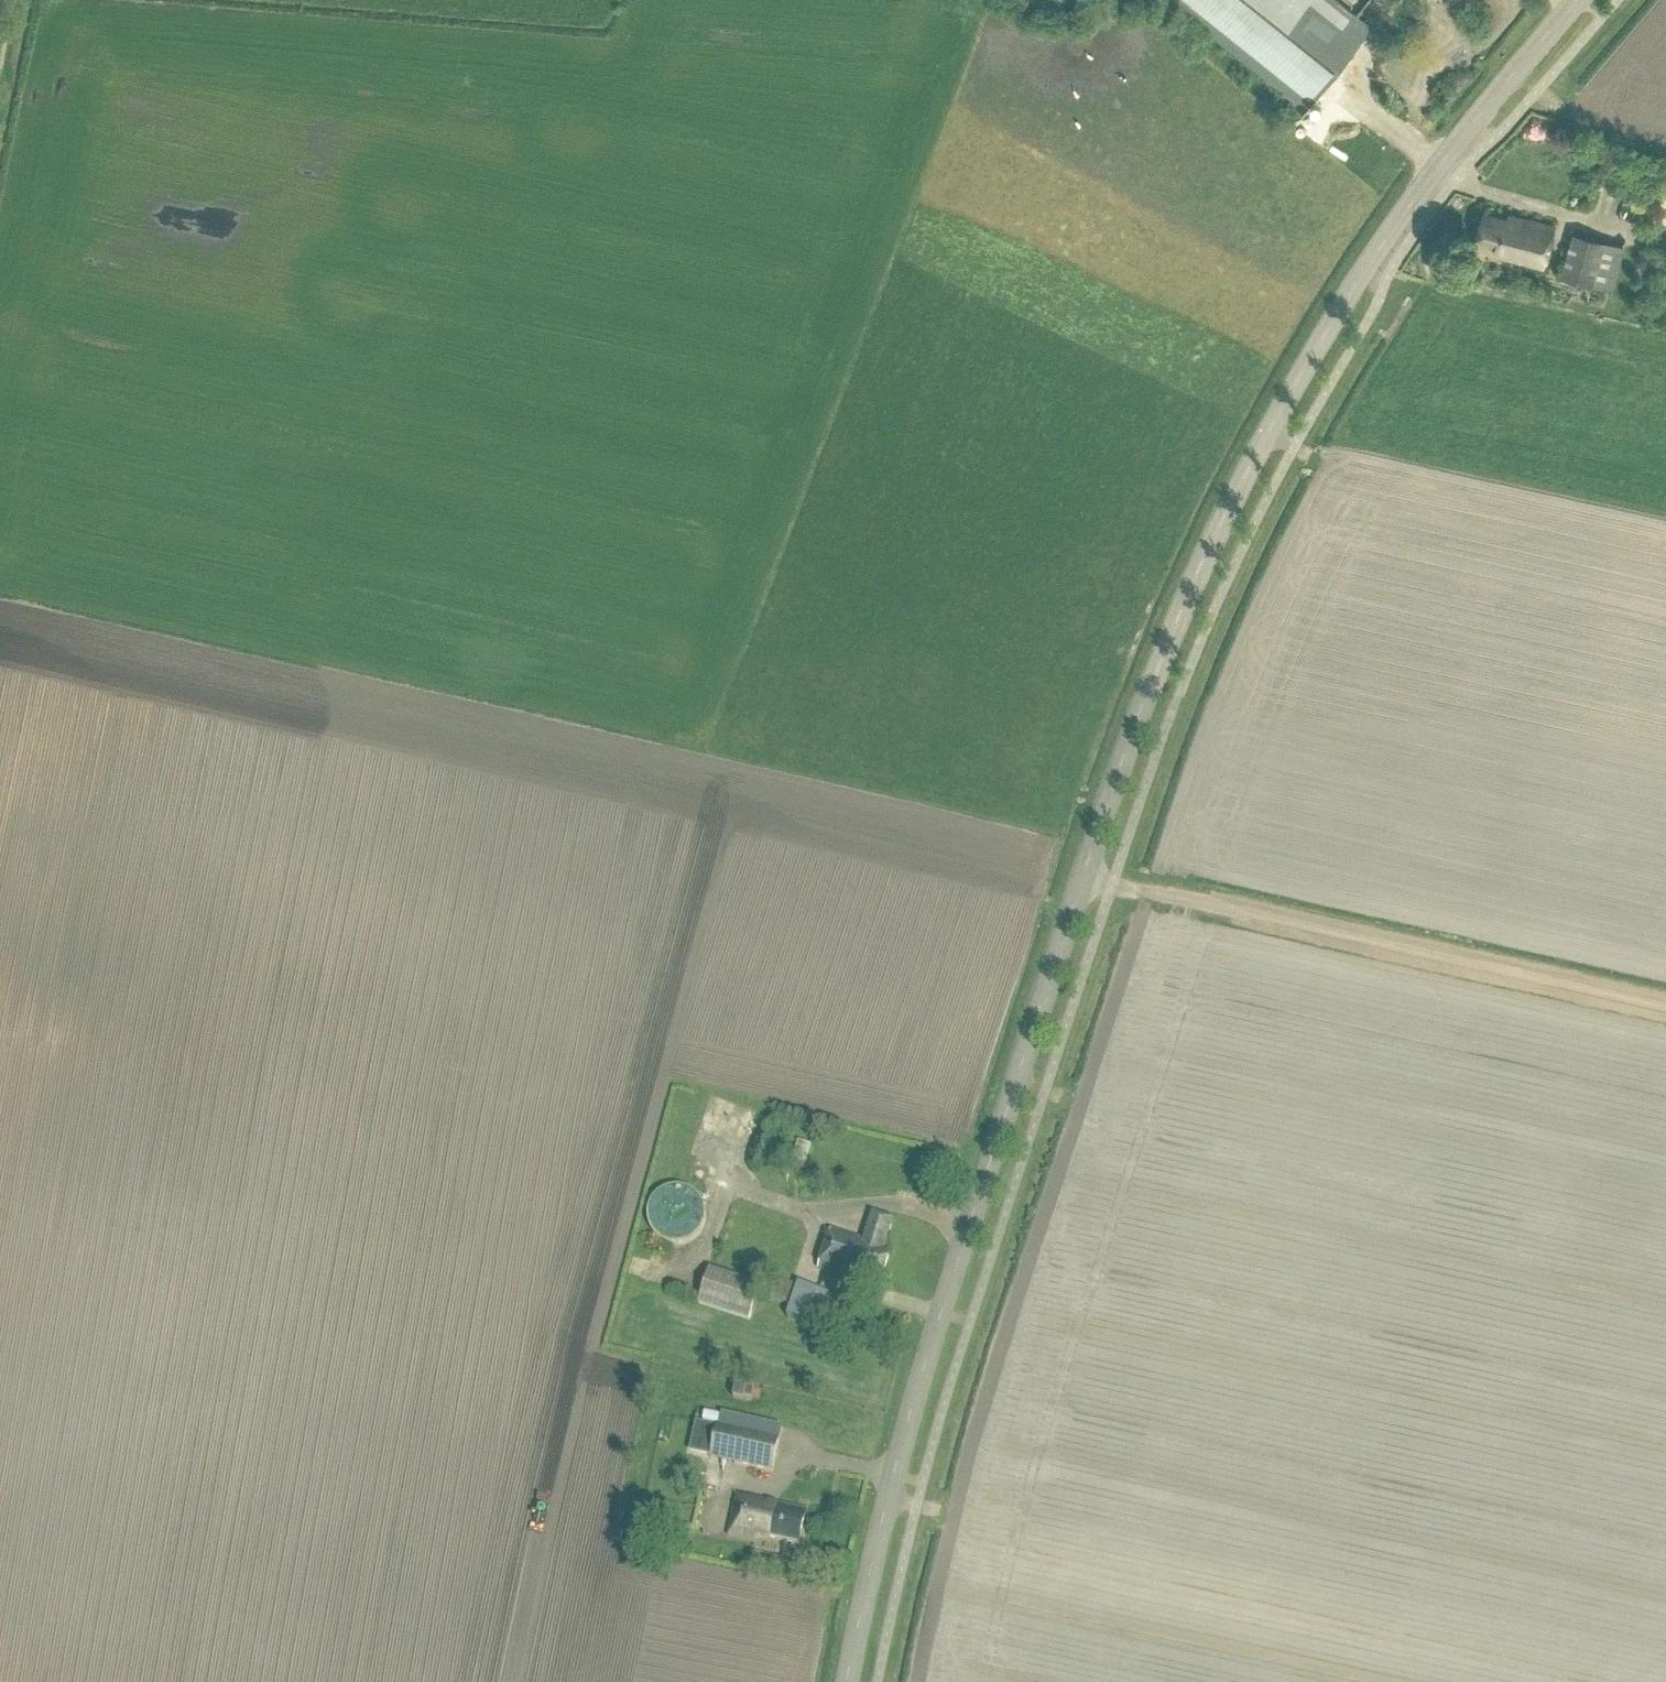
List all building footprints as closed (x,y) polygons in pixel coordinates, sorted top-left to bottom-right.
[(1371,22),(1343,0),(1170,0),(1293,97),(1287,105),(1299,114),(1371,22)] [(1524,224),(1486,213),(1477,245),(1547,265),(1558,226),(1525,217),(1524,224)] [(1612,287),(1625,243),(1572,228),(1560,272),(1612,287)] [(884,1257),(894,1224),(872,1217),(864,1244),(832,1234),(820,1272),(863,1286),(863,1284),(882,1290),(891,1260),(884,1257)] [(750,1324),(762,1286),(710,1269),(698,1306),(750,1324)] [(788,1321),(825,1332),(836,1297),(798,1286),(798,1288),(792,1307),(788,1321)] [(848,1318),(831,1313),(828,1324),(845,1329),(848,1318)] [(755,1400),(758,1391),(738,1385),(734,1399),(745,1402),(747,1397),(755,1400)] [(772,1474),(779,1440),(717,1426),(710,1461),(772,1474)] [(799,1547),(806,1514),(780,1508),(781,1505),(739,1497),(730,1539),(757,1544),(758,1538),(799,1547)]
